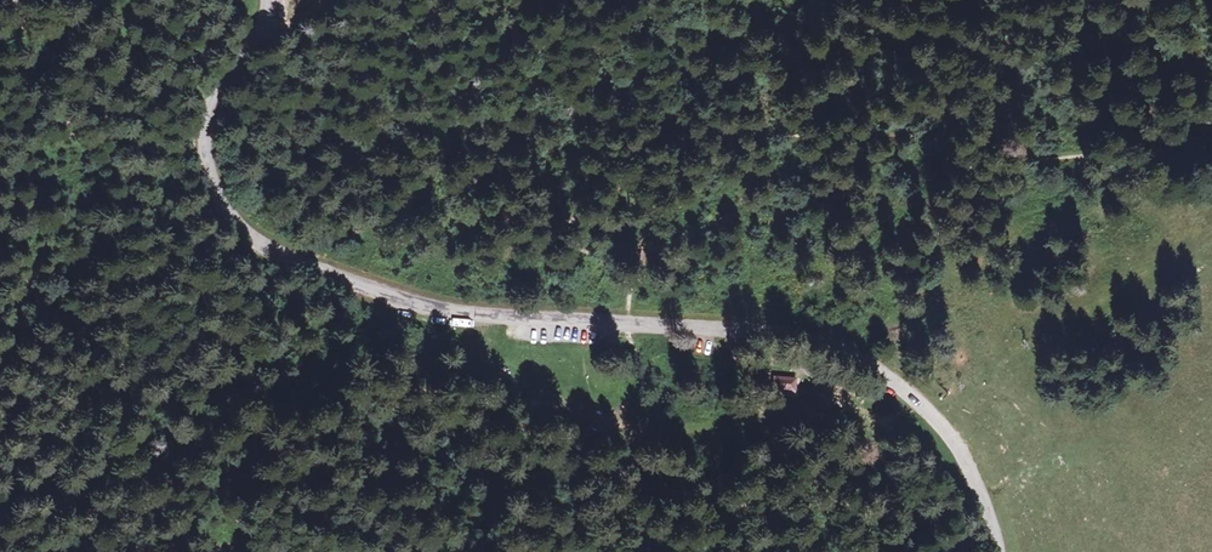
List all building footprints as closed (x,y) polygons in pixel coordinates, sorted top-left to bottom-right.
[(799,380),(773,376),(770,394),(796,398),(799,380)]
